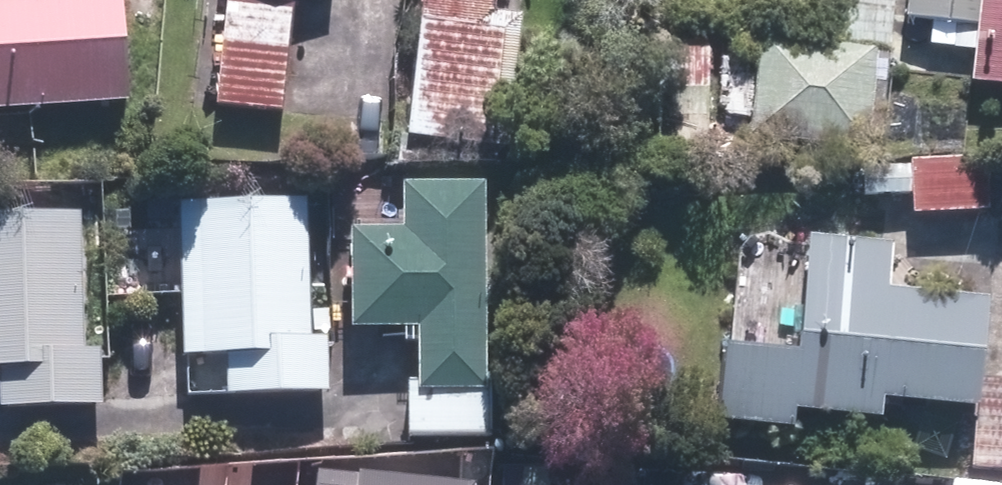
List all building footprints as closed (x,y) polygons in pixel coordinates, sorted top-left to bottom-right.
[(129,102),(121,0),(0,0),(0,112),(129,102)] [(250,0),(229,0),(217,106),(284,113),(296,5),(250,0)] [(522,18),(497,15),(499,0),(422,0),(407,135),(507,146),(522,18)] [(894,0),(830,0),(825,51),(754,45),(746,136),(846,145),(881,148),(894,0)] [(908,20),(976,26),(971,80),(1001,83),(1001,0),(909,0),(908,20)] [(709,150),(710,47),(660,47),(659,149),(709,150)] [(986,158),(910,161),(912,217),(988,215),(986,158)] [(492,438),(486,182),(402,184),(403,228),(349,229),(351,331),(407,330),(410,440),(492,438)] [(227,398),(330,395),(328,338),(314,339),(309,200),(179,204),(184,356),(226,355),(227,398)] [(0,216),(0,373),(1,410),(103,407),(102,347),(87,348),(83,213),(0,216)] [(1001,471),(1001,379),(980,377),(987,299),(888,289),(892,243),(808,235),(797,349),(726,342),(719,420),(797,428),(799,412),(883,420),(884,403),(976,412),(970,468),(1001,471)] [(474,480),(363,470),(362,474),(315,469),(313,484),(474,484),(474,480)]
